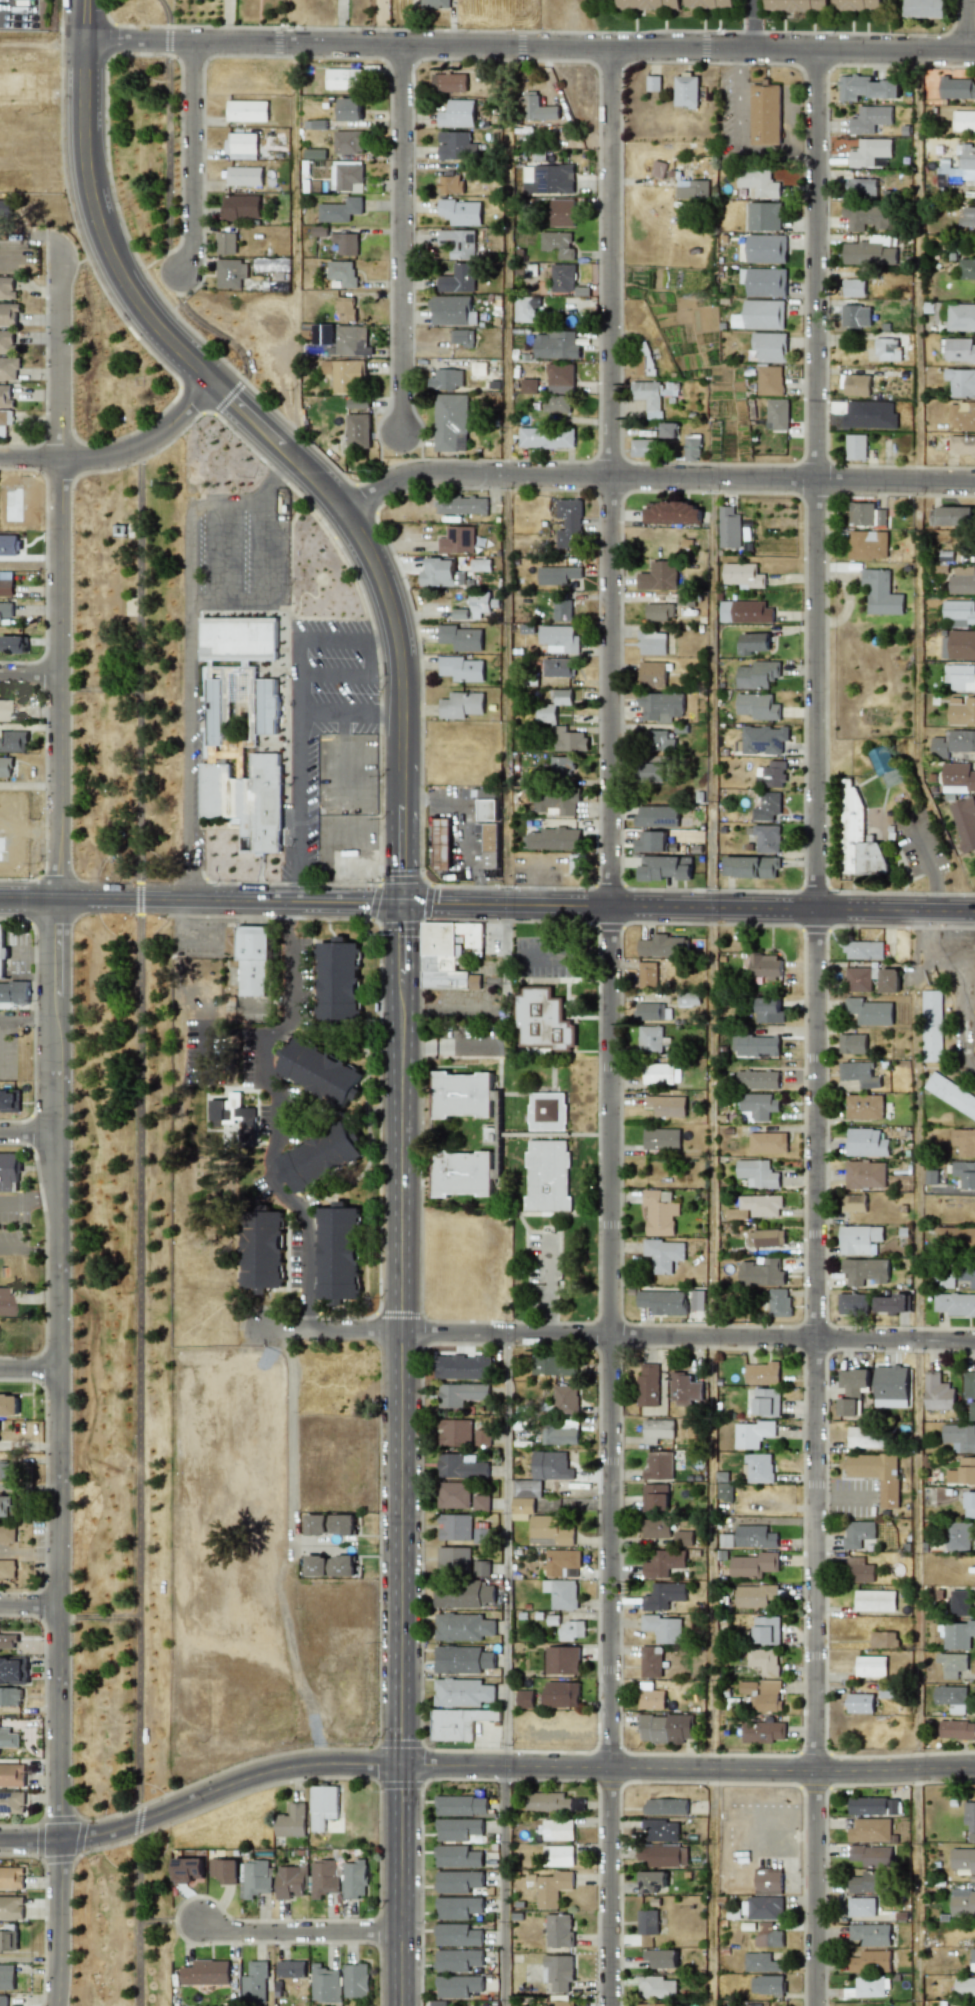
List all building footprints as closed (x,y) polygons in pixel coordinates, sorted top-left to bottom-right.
[(421,9),(449,8),(449,0),(421,0),(421,9)] [(619,9),(681,8),(681,0),(619,0),(619,9)] [(687,7),(734,8),(735,0),(687,0),(687,7)] [(830,10),(830,0),(767,0),(767,11),(830,10)] [(835,10),(883,11),(883,0),(835,0),(835,10)] [(946,0),(906,0),(906,17),(945,18),(946,0)] [(361,69),(326,69),(326,89),(361,90),(361,69)] [(466,74),(438,74),(439,92),(466,92),(466,74)] [(675,107),(698,107),(698,75),(676,75),(675,107)] [(898,98),(899,81),(871,80),(871,76),(839,75),(839,101),(858,101),(858,95),(868,95),(868,97),(898,98)] [(660,76),(647,76),(647,91),(661,90),(660,76)] [(974,99),(974,84),(972,84),(973,78),(941,78),(940,98),(974,99)] [(751,144),(780,144),(781,85),(752,84),(751,144)] [(524,106),(525,121),(559,120),(558,106),(539,107),(538,93),(518,93),(519,107),(524,106)] [(361,121),(361,98),(339,98),(339,121),(361,121)] [(473,127),(474,100),(448,99),(448,111),(438,111),(438,126),(473,127)] [(268,101),(227,100),(227,121),(267,122),(268,101)] [(892,124),(892,106),(859,106),(859,117),(849,118),(849,134),(874,134),(874,124),(892,124)] [(953,111),(953,131),(974,131),(974,111),(953,111)] [(335,154),(362,153),(362,131),(334,131),(335,154)] [(438,159),(477,160),(478,144),(469,143),(469,132),(439,132),(438,159)] [(227,159),(257,159),(257,133),(227,133),(227,159)] [(849,151),(849,167),(874,167),(874,157),(892,157),(891,139),(858,139),(858,151),(849,151)] [(972,148),(972,144),(957,144),(957,168),(950,168),(950,161),(938,161),(938,186),(948,186),(948,176),(962,176),(963,181),(974,180),(974,148),(972,148)] [(363,161),(331,161),(331,191),(362,192),(363,161)] [(524,194),(574,193),(574,165),(523,166),(524,194)] [(227,186),(262,186),(262,167),(228,167),(227,186)] [(755,199),(780,198),(780,173),(737,174),(738,188),(754,188),(755,199)] [(462,193),(461,175),(438,176),(438,194),(462,193)] [(876,179),(848,178),(847,197),(876,198),(876,179)] [(676,199),(709,200),(709,181),(676,180),(676,199)] [(260,196),(222,195),(221,220),(259,220),(260,196)] [(361,214),(362,197),(346,197),(346,204),(318,204),(318,221),(350,222),(350,213),(361,214)] [(575,200),(551,199),(550,227),(574,227),(575,200)] [(12,216),(11,200),(0,200),(0,216),(12,216)] [(438,217),(450,217),(450,225),(480,226),(481,201),(438,200),(438,217)] [(748,230),(780,231),(781,203),(748,202),(748,230)] [(847,231),(864,232),(864,224),(874,224),(874,229),(888,229),(889,205),(843,203),(843,218),(848,218),(847,231)] [(964,207),(964,216),(959,216),(959,226),(974,227),(974,207),(964,207)] [(438,230),(438,245),(449,245),(449,259),(475,259),(474,239),(483,239),(483,230),(438,230)] [(236,253),(218,253),(218,232),(236,233),(236,253)] [(540,251),(558,251),(557,260),(574,260),(574,248),(571,248),(571,232),(541,232),(540,251)] [(337,255),(358,255),(358,234),(332,233),(331,243),(338,243),(337,255)] [(785,263),(786,236),(747,235),(746,262),(785,263)] [(843,264),(896,265),(896,248),(890,248),(890,235),(869,235),(869,243),(843,242),(843,264)] [(287,258),(253,258),(253,271),(287,272),(287,258)] [(241,263),(247,263),(247,277),(241,277),(241,287),(218,286),(218,278),(217,277),(217,259),(241,260),(241,263)] [(960,259),(960,279),(974,279),(974,259),(960,259)] [(355,288),(355,262),(328,261),(328,279),(342,279),(341,288),(355,288)] [(474,292),(475,263),(454,263),(453,276),(438,276),(438,292),(474,292)] [(551,291),(575,292),(575,264),(552,264),(551,291)] [(747,284),(747,296),(786,297),(786,269),(739,268),(739,284),(747,284)] [(14,277),(0,277),(0,299),(14,299),(14,277)] [(865,297),(865,279),(843,279),(843,297),(865,297)] [(470,311),(470,296),(429,296),(429,308),(433,308),(433,324),(476,325),(476,312),(470,311)] [(335,321),(354,321),(355,297),(336,297),(335,321)] [(515,322),(535,321),(535,308),(540,308),(540,297),(514,297),(515,322)] [(784,329),(784,300),(744,300),(744,315),(732,314),(732,328),(784,329)] [(0,303),(0,326),(17,326),(18,304),(0,303)] [(974,331),(974,304),(947,304),(947,331),(974,331)] [(842,327),(871,327),(870,306),(841,306),(842,327)] [(333,345),(333,325),(302,324),(301,338),(312,338),(312,344),(333,345)] [(335,355),(369,356),(369,326),(336,326),(335,355)] [(450,345),(472,345),(473,330),(451,329),(450,345)] [(0,330),(0,353),(13,353),(13,331),(0,330)] [(575,345),(575,332),(535,332),(534,358),(580,359),(580,345),(575,345)] [(752,350),(758,350),(758,362),(786,363),(787,333),(752,332),(752,350)] [(875,338),(875,359),(901,360),(901,349),(907,349),(907,334),(896,334),(895,339),(875,338)] [(945,339),(945,362),(974,362),(974,345),(971,345),(971,338),(945,339)] [(651,375),(652,342),(637,342),(636,375),(651,375)] [(18,380),(19,358),(0,357),(0,380),(18,380)] [(333,393),(356,393),(356,380),(364,379),(363,360),(321,361),(322,374),(332,374),(333,393)] [(486,375),(486,362),(473,363),(473,375),(486,375)] [(757,395),(783,395),(783,366),(758,366),(757,395)] [(462,369),(436,369),(436,377),(428,377),(429,389),(462,389),(462,369)] [(944,369),(944,380),(950,381),(950,398),(974,398),(974,370),(944,369)] [(548,393),(573,393),(574,370),(548,370),(548,393)] [(842,395),(870,396),(870,375),(842,374),(842,395)] [(521,394),(537,394),(537,379),(521,379),(521,394)] [(646,419),(661,419),(661,396),(678,396),(678,382),(663,382),(631,382),(631,400),(646,400),(646,419)] [(11,408),(12,385),(0,385),(0,408),(11,408)] [(434,451),(466,452),(468,395),(435,394),(434,451)] [(547,395),(547,402),(544,402),(544,412),(570,413),(571,397),(547,395)] [(789,399),(767,399),(766,429),(788,430),(789,399)] [(347,409),(368,407),(368,400),(347,401),(347,409)] [(897,428),(898,413),(893,413),(893,402),(846,401),(845,427),(897,428)] [(950,403),(950,430),(974,430),(974,403),(950,403)] [(12,410),(0,410),(0,438),(6,438),(6,425),(12,425),(12,410)] [(369,414),(347,415),(348,448),(370,448),(369,414)] [(678,423),(661,423),(661,437),(677,438),(678,423)] [(574,448),(574,429),(519,428),(519,447),(574,448)] [(685,460),(700,461),(700,435),(685,435),(685,460)] [(866,460),(867,435),(846,435),(846,459),(866,460)] [(950,436),(950,449),(958,449),(958,454),(974,455),(974,436),(950,436)] [(632,456),(655,456),(655,440),(632,440),(632,456)] [(435,513),(487,514),(487,498),(435,497),(435,513)] [(556,529),(557,547),(581,547),(580,499),(557,500),(557,518),(564,518),(565,529),(556,529)] [(645,523),(700,525),(701,509),(692,509),(693,502),(646,501),(645,523)] [(886,526),(886,509),(874,509),(874,503),(850,502),(849,525),(886,526)] [(718,547),(740,548),(740,514),(734,514),(734,507),(719,506),(718,547)] [(972,507),(938,506),(938,514),(933,514),(933,525),(972,526),(972,507)] [(438,538),(438,553),(474,554),(474,527),(446,526),(446,538),(438,538)] [(849,559),(887,560),(888,532),(849,531),(849,559)] [(19,536),(0,535),(0,555),(18,555),(19,536)] [(464,587),(464,572),(454,572),(455,558),(426,558),(425,571),(420,570),(420,585),(464,587)] [(490,571),(490,559),(471,559),(471,571),(490,571)] [(638,573),(638,590),(677,589),(677,560),(651,561),(651,573),(638,573)] [(756,563),(724,563),(723,584),(739,584),(738,589),(764,589),(764,574),(756,574),(756,563)] [(567,586),(568,578),(581,579),(582,567),(538,567),(538,585),(567,586)] [(974,594),(974,571),(974,567),(953,567),(953,575),(948,575),(949,594),(974,594)] [(890,569),(861,569),(861,585),(869,586),(869,614),(903,615),(904,594),(889,594),(890,569)] [(12,596),(13,573),(0,573),(0,596),(12,596)] [(489,612),(489,593),(470,593),(471,619),(481,618),(481,613),(489,612)] [(571,621),(571,597),(553,596),(553,621),(571,621)] [(942,601),(943,626),(974,626),(974,611),(974,600),(942,601)] [(765,601),(720,601),(720,622),(773,623),(773,608),(765,608),(765,601)] [(0,603),(0,625),(2,625),(2,618),(12,617),(12,602),(0,603)] [(673,621),(673,603),(646,604),(646,621),(673,621)] [(276,660),(276,618),(201,617),(200,659),(276,660)] [(481,629),(457,629),(457,625),(439,625),(438,643),(454,643),(453,651),(481,651),(481,629)] [(578,653),(578,635),(574,635),(574,626),(540,626),(539,643),(548,643),(547,653),(578,653)] [(974,660),(974,631),(941,630),(941,659),(974,660)] [(666,631),(639,631),(639,654),(665,655),(666,631)] [(769,651),(768,633),(738,634),(739,656),(752,655),(752,651),(769,651)] [(26,637),(0,636),(0,653),(26,653),(26,637)] [(483,681),(483,660),(464,661),(464,657),(440,657),(440,676),(453,676),(453,682),(483,681)] [(574,659),(544,658),(544,677),(574,677),(574,659)] [(737,666),(737,689),(769,689),(769,680),(779,680),(780,661),(753,661),(753,666),(737,666)] [(665,688),(665,662),(640,662),(640,688),(665,688)] [(276,734),(277,679),(256,679),(256,663),(243,663),(243,670),(251,670),(250,734),(276,734)] [(944,664),(944,690),(974,691),(974,665),(944,664)] [(207,745),(222,745),(221,679),(207,679),(207,745)] [(572,690),(554,689),(554,705),(572,705),(572,690)] [(483,714),(483,693),(450,692),(450,699),(440,699),(440,718),(465,719),(465,714),(483,714)] [(671,722),(671,716),(683,717),(684,694),(638,692),(637,706),(644,707),(643,721),(671,722)] [(772,694),(737,694),(736,714),(752,715),(752,720),(779,720),(780,704),(772,704),(772,694)] [(965,697),(965,704),(948,704),(948,725),(974,725),(974,697),(965,697)] [(556,723),(555,704),(537,704),(537,723),(556,723)] [(567,726),(553,726),(553,750),(586,751),(587,732),(567,732),(567,726)] [(782,754),(782,741),(788,741),(788,727),(742,727),(742,754),(782,754)] [(675,738),(668,738),(668,730),(645,730),(645,751),(675,751),(675,738)] [(945,730),(945,737),(931,737),(931,758),(948,759),(948,751),(974,751),(974,730),(945,730)] [(27,752),(27,731),(0,731),(0,752),(27,752)] [(868,752),(884,789),(902,781),(887,744),(868,752)] [(200,817),(241,818),(241,853),(280,853),(281,754),(251,754),(251,779),(230,779),(230,764),(200,764),(200,817)] [(11,758),(0,757),(0,777),(10,777),(11,758)] [(551,777),(573,777),(573,757),(551,757),(551,777)] [(785,761),(769,761),(769,767),(757,767),(756,787),(785,787),(785,761)] [(974,792),(974,771),(970,771),(970,763),(942,763),(942,792),(974,792)] [(636,782),(667,782),(668,764),(636,764),(636,782)] [(840,873),(890,874),(890,867),(881,842),(863,842),(863,814),(862,810),(862,805),(856,787),(850,787),(850,779),(839,779),(839,802),(840,805),(840,873)] [(575,815),(575,803),(580,803),(580,791),(534,791),(534,815),(575,815)] [(780,814),(780,793),(761,792),(761,808),(752,808),(752,820),(773,821),(773,814),(780,814)] [(965,855),(974,851),(974,815),(974,814),(974,802),(973,796),(948,805),(965,855)] [(498,799),(479,799),(479,820),(498,820),(498,799)] [(639,806),(639,815),(635,815),(635,827),(678,827),(678,806),(639,806)] [(434,869),(449,869),(449,818),(434,818),(434,869)] [(498,823),(483,824),(484,869),(498,868),(498,823)] [(757,835),(757,852),(779,853),(780,826),(753,825),(752,835),(757,835)] [(523,849),(580,851),(580,829),(541,827),(541,833),(523,833),(523,849)] [(666,852),(666,831),(640,832),(640,838),(634,839),(635,853),(666,852)] [(584,875),(585,855),(570,854),(569,874),(584,875)] [(640,880),(665,881),(665,878),(691,879),(691,857),(641,856),(640,880)] [(780,857),(725,857),(725,877),(776,878),(776,870),(779,870),(780,857)] [(422,988),(480,989),(480,973),(455,972),(456,956),(462,957),(462,947),(473,948),(473,956),(482,956),(483,923),(423,922),(422,988)] [(238,996),(265,996),(266,961),(269,961),(269,926),(239,926),(238,996)] [(638,956),(687,957),(688,936),(653,935),(653,940),(639,939),(638,956)] [(358,1022),(359,943),(346,942),(346,936),(333,936),(333,942),(319,942),(318,1022),(358,1022)] [(845,958),(883,959),(884,942),(845,941),(845,958)] [(750,978),(781,978),(782,955),(751,954),(750,978)] [(655,962),(639,962),(639,988),(655,988),(655,962)] [(871,968),(846,968),(846,991),(871,992),(871,968)] [(898,993),(899,969),(880,969),(879,993),(898,993)] [(27,1003),(28,982),(0,982),(0,1003),(27,1003)] [(562,1022),(563,997),(552,997),(552,987),(522,986),(522,994),(517,994),(516,1047),(550,1047),(550,1051),(569,1051),(569,1043),(576,1043),(576,1023),(562,1022)] [(942,1062),(941,990),(922,991),(923,1062),(942,1062)] [(699,992),(678,993),(678,1007),(699,1006),(699,992)] [(784,1011),(779,1011),(779,998),(756,997),(756,1023),(784,1023),(784,1011)] [(892,1002),(863,1002),(863,998),(845,997),(845,1013),(857,1013),(857,1025),(892,1026),(892,1002)] [(637,1011),(633,1011),(634,1020),(666,1020),(665,1003),(637,1003),(637,1011)] [(638,1026),(638,1054),(662,1055),(662,1026),(638,1026)] [(866,1053),(865,1034),(838,1034),(839,1054),(866,1053)] [(734,1057),(758,1057),(758,1054),(779,1054),(779,1036),(734,1036),(734,1057)] [(363,1073),(295,1037),(276,1072),(344,1108),(349,1098),(355,1101),(361,1090),(355,1087),(363,1073)] [(871,1062),(839,1063),(839,1080),(859,1079),(859,1090),(881,1089),(881,1076),(871,1076),(871,1062)] [(674,1064),(643,1063),(643,1084),(673,1084),(674,1064)] [(433,1119),(448,1119),(448,1116),(492,1116),(492,1073),(449,1074),(449,1071),(432,1071),(433,1119)] [(779,1071),(736,1071),(736,1089),(779,1089),(779,1071)] [(933,1072),(923,1089),(974,1120),(974,1097),(933,1072)] [(0,1091),(0,1110),(19,1111),(20,1091),(0,1091)] [(254,1107),(240,1107),(240,1092),(229,1092),(229,1100),(209,1100),(209,1120),(240,1121),(240,1140),(254,1140),(254,1107)] [(566,1131),(566,1093),(529,1093),(529,1131),(566,1131)] [(778,1112),(778,1094),(740,1094),(740,1111),(752,1111),(752,1121),(769,1121),(769,1112),(778,1112)] [(845,1119),(882,1120),(882,1095),(846,1094),(845,1119)] [(655,1116),(685,1117),(685,1097),(645,1096),(645,1107),(655,1107),(655,1116)] [(275,1154),(283,1171),(278,1173),(283,1184),(290,1181),(295,1192),(369,1158),(356,1130),(349,1133),(345,1123),(275,1154)] [(482,1144),(496,1145),(497,1126),(483,1126),(482,1144)] [(643,1149),(679,1150),(680,1129),(644,1128),(643,1149)] [(888,1156),(888,1139),(879,1139),(879,1129),(846,1129),(846,1156),(888,1156)] [(951,1129),(951,1146),(958,1146),(958,1157),(974,1157),(974,1129),(951,1129)] [(786,1132),(749,1133),(749,1153),(787,1152),(786,1132)] [(568,1211),(568,1140),(526,1141),(526,1211),(568,1211)] [(492,1152),(432,1153),(433,1196),(492,1195),(492,1152)] [(17,1173),(20,1173),(20,1153),(0,1153),(0,1192),(17,1192),(17,1173)] [(770,1160),(736,1160),(736,1178),(747,1178),(747,1189),(780,1188),(779,1173),(770,1173),(770,1160)] [(885,1162),(845,1161),(845,1188),(885,1189),(885,1162)] [(952,1162),(952,1176),(963,1176),(963,1189),(974,1189),(974,1162),(952,1162)] [(673,1236),(674,1215),(679,1215),(679,1203),(671,1203),(672,1191),(644,1190),(643,1205),(647,1206),(646,1235),(673,1236)] [(866,1195),(845,1194),(844,1211),(865,1212),(866,1195)] [(781,1195),(739,1195),(739,1209),(725,1209),(725,1219),(749,1219),(749,1216),(781,1216),(781,1195)] [(359,1299),(360,1208),(346,1208),(346,1201),(333,1201),(333,1208),(318,1207),(317,1304),(350,1304),(350,1299),(359,1299)] [(280,1288),(284,1212),(268,1211),(268,1212),(244,1210),(240,1288),(256,1288),(255,1294),(267,1295),(267,1287),(280,1288)] [(876,1255),(876,1241),(883,1241),(883,1226),(840,1226),(840,1254),(876,1255)] [(937,1227),(936,1246),(974,1247),(974,1228),(937,1227)] [(748,1230),(748,1246),(784,1246),(784,1229),(748,1230)] [(643,1256),(652,1256),(651,1274),(672,1274),(672,1261),(684,1261),(684,1241),(643,1240),(643,1256)] [(785,1271),(780,1271),(780,1257),(764,1258),(764,1265),(754,1265),(754,1261),(739,1262),(739,1286),(785,1285),(785,1271)] [(888,1283),(889,1260),(843,1259),(843,1274),(847,1274),(847,1287),(864,1287),(864,1279),(874,1279),(874,1283),(888,1283)] [(958,1263),(958,1280),(970,1280),(970,1289),(974,1289),(974,1263),(958,1263)] [(954,1276),(934,1276),(934,1287),(954,1288),(954,1276)] [(11,1316),(11,1295),(3,1295),(3,1287),(0,1287),(0,1316),(11,1316)] [(769,1316),(789,1317),(790,1289),(769,1288),(769,1316)] [(651,1315),(686,1315),(686,1291),(638,1291),(637,1307),(651,1307),(651,1315)] [(838,1314),(868,1314),(868,1294),(838,1294),(838,1314)] [(934,1294),(934,1312),(947,1312),(947,1316),(974,1316),(974,1294),(934,1294)] [(909,1296),(875,1295),(875,1313),(898,1314),(898,1312),(909,1312),(909,1296)] [(435,1378),(490,1379),(490,1356),(435,1355),(435,1378)] [(532,1375),(574,1375),(574,1356),(531,1357),(532,1375)] [(745,1384),(778,1384),(779,1361),(767,1361),(767,1365),(745,1365),(745,1384)] [(659,1364),(641,1363),(641,1375),(637,1375),(637,1406),(658,1406),(659,1364)] [(874,1399),(907,1400),(908,1367),(875,1366),(874,1399)] [(839,1416),(857,1416),(857,1398),(861,1398),(861,1387),(869,1387),(869,1369),(838,1369),(838,1388),(845,1388),(845,1398),(839,1398),(839,1416)] [(925,1410),(953,1409),(953,1383),(940,1383),(940,1371),(924,1371),(925,1410)] [(974,1398),(974,1372),(963,1372),(963,1398),(974,1398)] [(703,1382),(690,1382),(691,1373),(672,1373),(671,1405),(702,1406),(703,1382)] [(488,1384),(439,1384),(439,1407),(463,1408),(463,1400),(488,1400),(488,1384)] [(578,1413),(577,1385),(553,1385),(553,1414),(578,1413)] [(779,1416),(780,1389),(754,1388),(753,1415),(779,1416)] [(18,1416),(18,1395),(0,1395),(0,1416),(18,1416)] [(439,1445),(471,1446),(471,1420),(438,1419),(437,1429),(440,1429),(439,1445)] [(657,1444),(657,1438),(673,1438),(674,1420),(644,1419),(643,1444),(657,1444)] [(577,1421),(542,1422),(542,1444),(578,1444),(577,1421)] [(735,1448),(761,1449),(761,1437),(775,1437),(775,1423),(736,1422),(735,1448)] [(943,1424),(942,1443),(953,1443),(952,1452),(974,1453),(974,1425),(943,1424)] [(848,1447),(884,1448),(885,1428),(848,1427),(848,1447)] [(475,1446),(490,1446),(490,1429),(474,1429),(475,1446)] [(566,1468),(566,1452),(533,1451),(532,1478),(573,1480),(573,1468),(566,1468)] [(673,1479),(672,1451),(647,1451),(647,1468),(643,1468),(643,1480),(673,1479)] [(488,1462),(473,1462),(473,1463),(463,1463),(463,1454),(439,1453),(438,1478),(488,1478),(488,1462)] [(772,1483),(773,1454),(745,1453),(745,1463),(748,1463),(747,1483),(772,1483)] [(879,1509),(898,1509),(897,1454),(846,1454),(846,1469),(847,1469),(847,1477),(879,1477),(879,1509)] [(960,1457),(959,1484),(974,1484),(974,1457),(960,1457)] [(15,1460),(0,1460),(0,1479),(15,1479),(15,1460)] [(513,1497),(541,1498),(541,1481),(514,1480),(513,1497)] [(437,1508),(470,1509),(470,1483),(437,1482),(437,1508)] [(731,1483),(717,1483),(718,1500),(732,1499),(731,1483)] [(643,1512),(669,1511),(668,1484),(642,1485),(643,1512)] [(964,1491),(965,1518),(974,1518),(974,1491),(964,1491)] [(489,1510),(489,1495),(473,1495),(473,1510),(489,1510)] [(14,1496),(0,1496),(0,1517),(13,1517),(14,1496)] [(512,1520),(532,1521),(532,1498),(512,1498),(512,1520)] [(306,1532),(328,1533),(328,1514),(306,1514),(306,1532)] [(355,1514),(332,1515),(333,1535),(355,1535),(355,1514)] [(472,1514),(439,1514),(438,1540),(471,1541),(472,1514)] [(530,1515),(530,1545),(573,1546),(574,1528),(561,1528),(561,1516),(530,1515)] [(643,1538),(671,1538),(671,1520),(642,1520),(643,1538)] [(875,1521),(844,1522),(845,1550),(861,1549),(861,1540),(875,1540),(875,1521)] [(15,1543),(15,1525),(0,1525),(0,1543),(15,1543)] [(778,1533),(767,1533),(767,1526),(736,1525),(736,1547),(777,1549),(778,1533)] [(693,1546),(693,1531),(675,1531),(675,1547),(693,1546)] [(470,1547),(438,1547),(437,1572),(469,1573),(470,1547)] [(578,1577),(579,1551),(546,1550),(546,1564),(542,1564),(541,1576),(578,1577)] [(685,1550),(653,1550),(652,1562),(643,1562),(643,1578),(668,1578),(668,1568),(685,1568),(685,1550)] [(731,1557),(731,1577),(762,1577),(762,1572),(778,1572),(778,1552),(759,1552),(759,1556),(731,1557)] [(306,1576),(355,1577),(355,1557),(306,1555),(306,1576)] [(874,1582),(874,1564),(865,1564),(865,1556),(847,1556),(847,1582),(874,1582)] [(0,1560),(0,1578),(14,1579),(14,1560),(0,1560)] [(473,1576),(489,1576),(489,1561),(474,1561),(473,1576)] [(542,1592),(551,1592),(551,1610),(577,1610),(576,1580),(542,1580),(542,1592)] [(494,1602),(494,1586),(485,1586),(485,1582),(435,1583),(435,1609),(486,1608),(486,1602),(494,1602)] [(685,1583),(652,1583),(652,1595),(643,1595),(642,1610),(668,1610),(668,1601),(685,1601),(685,1583)] [(778,1586),(736,1585),(735,1607),(768,1608),(768,1599),(777,1600),(778,1586)] [(895,1612),(895,1591),(855,1590),(854,1611),(895,1612)] [(950,1615),(970,1616),(971,1591),(951,1590),(950,1615)] [(495,1620),(482,1619),(482,1614),(436,1613),(435,1640),(482,1641),(482,1635),(495,1635),(495,1620)] [(681,1617),(641,1616),(641,1631),(656,1631),(655,1643),(681,1643),(681,1617)] [(779,1644),(779,1616),(753,1617),(754,1645),(779,1644)] [(560,1639),(584,1639),(584,1621),(560,1621),(560,1639)] [(944,1649),(970,1650),(970,1637),(974,1637),(974,1622),(944,1622),(944,1649)] [(871,1647),(897,1647),(897,1632),(871,1632),(871,1647)] [(17,1649),(17,1634),(0,1634),(0,1649),(17,1649)] [(482,1674),(482,1669),(495,1668),(495,1652),(481,1652),(481,1646),(435,1646),(435,1674),(482,1674)] [(546,1674),(580,1674),(579,1646),(546,1647),(546,1674)] [(661,1678),(662,1646),(642,1646),(641,1677),(661,1678)] [(748,1667),(761,1666),(761,1677),(778,1677),(778,1649),(747,1649),(748,1667)] [(967,1654),(936,1653),(936,1663),(943,1663),(943,1679),(957,1679),(958,1671),(967,1672),(967,1654)] [(886,1656),(856,1656),(856,1677),(886,1677),(886,1656)] [(27,1685),(28,1659),(0,1658),(0,1684),(27,1685)] [(481,1707),(481,1702),(495,1702),(495,1685),(481,1685),(481,1679),(435,1679),(435,1707),(481,1707)] [(739,1681),(739,1693),(750,1693),(750,1711),(781,1711),(780,1681),(739,1681)] [(544,1707),(579,1707),(579,1682),(544,1682),(544,1707)] [(664,1691),(652,1691),(652,1682),(640,1682),(640,1709),(664,1709),(664,1691)] [(949,1714),(966,1714),(966,1687),(934,1686),(934,1704),(949,1704),(949,1714)] [(0,1687),(0,1706),(20,1706),(21,1688),(0,1687)] [(533,1690),(517,1691),(517,1708),(533,1708),(533,1690)] [(874,1694),(848,1694),(848,1713),(874,1713),(874,1694)] [(500,1710),(432,1709),(431,1740),(472,1741),(473,1720),(499,1721),(500,1710)] [(693,1716),(640,1715),(640,1743),(684,1744),(684,1739),(693,1739),(693,1716)] [(939,1721),(939,1739),(974,1739),(974,1721),(939,1721)] [(743,1722),(743,1743),(774,1743),(774,1740),(785,1740),(785,1722),(743,1722)] [(18,1734),(10,1734),(10,1728),(0,1728),(0,1747),(18,1747),(18,1734)] [(23,1787),(24,1764),(0,1764),(0,1787),(23,1787)] [(337,1786),(311,1786),(310,1831),(325,1832),(325,1818),(337,1819),(337,1786)] [(0,1791),(0,1813),(24,1813),(24,1792),(0,1791)] [(525,1811),(572,1812),(572,1798),(564,1798),(564,1793),(526,1792),(525,1811)] [(487,1816),(487,1797),(435,1796),(435,1815),(487,1816)] [(849,1815),(898,1815),(898,1798),(849,1797),(849,1815)] [(688,1814),(687,1798),(645,1799),(645,1815),(688,1814)] [(304,1836),(305,1803),(290,1802),(289,1815),(276,1815),(275,1836),(304,1836)] [(964,1802),(964,1825),(969,1825),(968,1841),(974,1841),(974,1802),(964,1802)] [(849,1842),(890,1841),(890,1818),(853,1819),(854,1827),(849,1827),(849,1842)] [(482,1819),(436,1819),(437,1842),(483,1841),(482,1819)] [(541,1840),(573,1840),(573,1819),(541,1819),(541,1840)] [(646,1841),(678,1841),(679,1821),(642,1820),(642,1830),(646,1830),(646,1841)] [(482,1867),(482,1851),(469,1851),(469,1846),(436,1845),(435,1867),(482,1867)] [(687,1866),(686,1845),(637,1846),(637,1861),(648,1860),(648,1867),(687,1866)] [(574,1846),(543,1846),(543,1866),(573,1866),(574,1846)] [(891,1846),(850,1846),(850,1861),(863,1861),(863,1867),(891,1867),(891,1846)] [(950,1850),(951,1873),(974,1873),(974,1849),(950,1850)] [(203,1859),(173,1858),(173,1882),(203,1882),(203,1859)] [(343,1898),(366,1898),(367,1859),(354,1859),(354,1863),(344,1863),(343,1898)] [(237,1860),(210,1860),(210,1878),(218,1878),(218,1884),(237,1884),(237,1860)] [(336,1860),(311,1861),(312,1899),(324,1899),(324,1892),(339,1892),(339,1876),(337,1876),(336,1860)] [(240,1861),(240,1899),(253,1899),(253,1893),(270,1893),(270,1861),(240,1861)] [(276,1866),(276,1900),(292,1899),(292,1896),(306,1896),(305,1866),(276,1866)] [(23,1867),(0,1867),(0,1889),(23,1889),(23,1867)] [(782,1868),(755,1868),(755,1890),(781,1891),(782,1868)] [(482,1871),(438,1872),(438,1894),(470,1893),(470,1887),(482,1887),(482,1871)] [(537,1908),(558,1908),(558,1890),(573,1890),(572,1871),(553,1871),(553,1875),(527,1876),(527,1887),(537,1887),(537,1908)] [(640,1893),(657,1893),(657,1888),(666,1888),(666,1872),(641,1871),(640,1893)] [(848,1877),(849,1893),(885,1892),(885,1871),(862,1871),(862,1877),(848,1877)] [(951,1890),(951,1916),(974,1916),(974,1890),(951,1890)] [(23,1897),(0,1896),(0,1919),(23,1920),(23,1897)] [(482,1898),(437,1897),(436,1919),(470,1919),(470,1913),(482,1913),(482,1898)] [(783,1898),(742,1897),(742,1918),(782,1919),(783,1898)] [(848,1917),(876,1916),(876,1898),(848,1898),(848,1917)] [(658,1934),(657,1910),(637,1910),(638,1934),(658,1934)] [(546,1947),(572,1946),(572,1914),(546,1915),(546,1947)] [(756,1946),(782,1947),(783,1930),(772,1930),(772,1923),(756,1922),(756,1946)] [(0,1931),(0,1951),(16,1951),(16,1924),(7,1924),(7,1931),(0,1931)] [(468,1924),(435,1924),(435,1945),(482,1945),(482,1929),(469,1929),(468,1924)] [(890,1924),(849,1925),(849,1940),(859,1940),(859,1946),(890,1946),(890,1924)] [(677,1969),(677,1950),(643,1949),(643,1961),(650,1961),(649,1968),(677,1969)] [(483,1950),(436,1950),(436,1971),(470,1972),(470,1966),(482,1966),(483,1950)] [(860,1957),(849,1957),(849,1971),(890,1972),(890,1951),(860,1950),(860,1957)] [(745,1972),(783,1971),(783,1961),(770,1961),(770,1952),(744,1953),(745,1972)] [(573,1956),(543,1955),(543,1982),(552,1982),(552,1992),(568,1992),(568,1982),(572,1982),(573,1956)] [(229,1984),(229,1960),(193,1960),(193,1966),(180,1967),(181,1985),(229,1984)] [(265,1961),(248,1961),(249,1976),(242,1976),(242,2004),(266,2003),(265,1961)] [(305,1961),(278,1961),(278,1978),(305,1977),(305,1961)] [(340,2002),(340,1970),(323,1970),(323,1963),(311,1963),(311,2002),(340,2002)] [(343,1964),(344,1998),(369,1997),(368,1964),(343,1964)] [(0,1965),(0,1990),(14,1990),(14,1965),(0,1965)] [(470,1998),(470,1992),(482,1992),(482,1976),(437,1976),(437,1998),(470,1998)] [(676,1980),(664,1980),(664,1976),(638,1976),(638,1998),(676,1999),(676,1980)] [(752,1976),(751,1994),(783,1994),(784,1976),(752,1976)] [(855,1978),(855,1990),(846,1990),(846,1996),(855,1996),(855,1998),(888,1997),(887,1977),(855,1978)] [(974,1996),(974,1978),(955,1978),(955,1996),(974,1996)] [(9,1995),(0,1995),(0,2005),(9,2005),(9,1995)]
